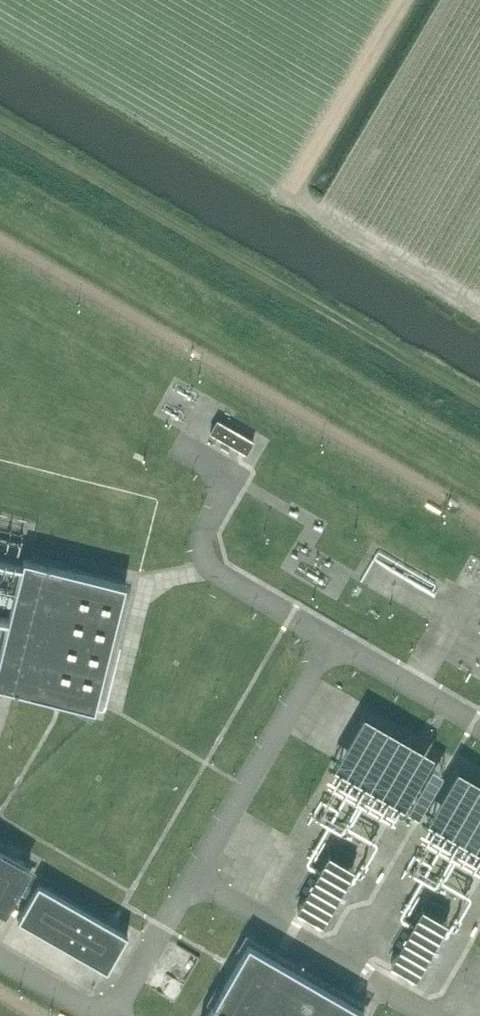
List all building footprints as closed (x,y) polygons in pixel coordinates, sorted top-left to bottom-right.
[(209,431),(247,452),(254,439),(217,418),(209,431)] [(0,651),(0,683),(95,706),(126,581),(23,556),(0,651)] [(434,752),(364,712),(334,765),(403,805),(434,752)] [(432,763),(407,806),(418,812),(442,769),(432,763)] [(479,849),(479,779),(457,766),(427,818),(479,849)] [(5,910),(31,865),(0,847),(0,907),(5,910)] [(322,921),(354,867),(329,852),(297,907),(322,921)] [(128,932),(39,881),(18,917),(107,968),(128,932)] [(416,976),(448,920),(422,906),(390,962),(416,976)] [(363,1008),(248,942),(206,1015),(358,1015),(363,1008)] [(459,989),(470,969),(462,964),(451,984),(459,989)]
